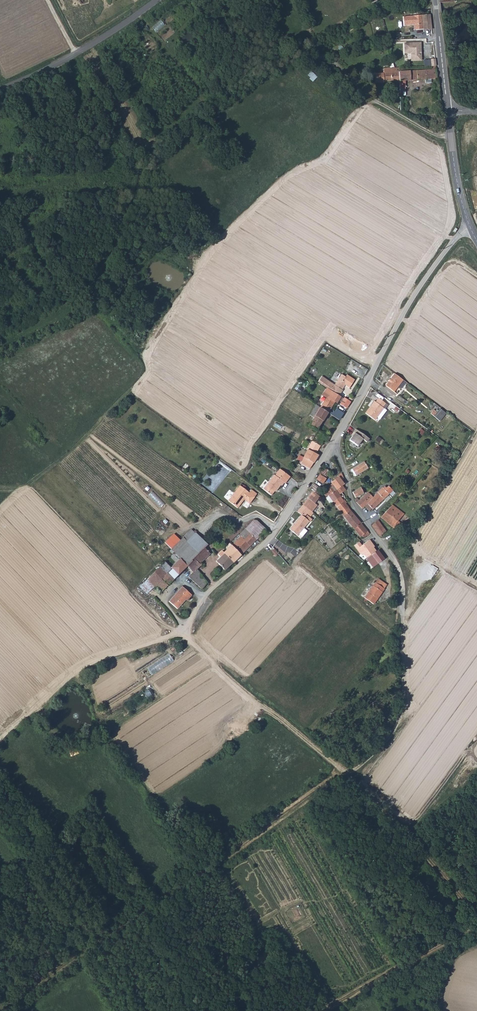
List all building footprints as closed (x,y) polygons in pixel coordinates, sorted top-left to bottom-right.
[(432,29),(431,14),(404,16),(405,25),(414,25),(415,25),(417,26),(417,30),(424,29),(424,30),(432,29)] [(160,20),(151,28),(156,33),(164,25),(160,20)] [(421,43),(404,43),(404,53),(411,53),(411,61),(421,60),(421,54),(420,54),(420,51),(421,51),(421,43)] [(436,66),(431,66),(431,69),(399,72),(399,81),(437,79),(436,66)] [(383,73),(380,73),(380,78),(383,78),(383,80),(389,81),(396,81),(399,81),(399,72),(399,67),(383,69),(383,73)] [(310,71),(306,76),(312,81),(316,77),(310,71)] [(331,391),(338,396),(342,390),(341,390),(345,384),(350,388),(354,380),(347,375),(345,377),(341,375),(334,385),(321,377),(318,382),(327,389),(331,391)] [(402,381),(393,375),(385,387),(393,393),(396,389),(402,381)] [(405,383),(402,381),(396,389),(399,391),(405,383)] [(320,408),(328,413),(334,402),(336,401),(338,396),(331,391),(327,389),(324,395),(327,397),(320,408)] [(339,404),(342,406),(346,409),(352,399),(346,396),(345,398),(343,397),(342,399),(340,403),(339,404)] [(374,400),(365,412),(374,419),(376,416),(383,407),(382,406),(385,402),(378,397),(375,401),(374,400)] [(310,414),(314,417),(315,416),(320,408),(317,406),(316,405),(310,414)] [(385,409),(383,407),(376,416),(379,418),(385,409)] [(315,416),(323,421),(328,413),(320,408),(315,416)] [(437,413),(434,417),(440,421),(447,413),(441,409),(437,413)] [(309,426),(316,431),(323,421),(315,416),(314,417),(309,426)] [(357,445),(361,439),(366,442),(369,438),(354,428),(347,439),(357,445)] [(315,435),(324,440),(327,435),(319,431),(316,433),(315,435)] [(316,454),(324,440),(315,435),(312,441),(307,450),(316,454)] [(316,454),(307,450),(300,464),(310,469),(318,455),(316,454)] [(355,467),(351,469),(355,476),(368,468),(363,461),(355,467)] [(326,477),(330,472),(325,467),(321,473),(326,477)] [(290,477),(280,470),(275,476),(274,476),(263,490),(271,496),(275,491),(276,491),(280,486),(281,487),(284,484),(285,485),(290,477)] [(333,484),(339,494),(344,491),(346,489),(342,485),(344,484),(341,481),(344,478),(342,472),(337,475),(338,476),(331,482),(333,484)] [(322,483),(326,478),(320,474),(317,479),(322,483)] [(333,484),(325,490),(333,502),(340,496),(339,494),(333,484)] [(373,497),(379,503),(392,490),(389,486),(386,488),(384,486),(383,488),(382,487),(373,497)] [(242,500),(249,505),(254,498),(249,494),(240,487),(233,495),(241,502),(242,500)] [(353,492),(355,498),(362,494),(364,493),(360,487),(358,488),(353,491),(353,492)] [(308,492),(310,493),(304,501),(312,507),(315,503),(320,496),(314,492),(310,489),(308,492)] [(333,502),(341,513),(348,507),(344,501),(343,500),(346,498),(343,494),(345,493),(344,491),(339,494),(340,496),(333,502)] [(379,503),(373,497),(370,495),(367,492),(359,499),(357,497),(355,498),(354,499),(356,502),(359,505),(362,508),(364,506),(367,503),(371,508),(373,509),(379,503)] [(240,505),(239,504),(241,502),(233,495),(228,502),(237,509),(240,505)] [(312,507),(304,501),(302,505),(309,511),(312,507)] [(309,511),(302,505),(297,511),(300,514),(288,529),(297,536),(308,522),(304,517),(309,511)] [(403,515),(404,514),(392,505),(388,508),(385,512),(380,517),(392,527),(393,526),(395,528),(400,523),(398,521),(401,517),(400,517),(403,515)] [(350,510),(348,507),(341,513),(343,516),(350,510)] [(360,523),(350,510),(343,516),(353,528),(360,523)] [(246,529),(250,533),(256,526),(259,523),(254,519),(246,529)] [(379,536),(385,531),(378,520),(371,525),(379,536)] [(362,535),(364,533),(366,535),(369,533),(360,523),(353,528),(358,534),(360,536),(362,535)] [(262,532),(256,526),(250,533),(256,539),(259,537),(261,540),(267,534),(264,531),(262,532)] [(241,536),(244,539),(250,533),(246,529),(245,528),(240,534),(241,536)] [(175,553),(179,557),(181,560),(183,558),(182,557),(183,555),(181,553),(190,544),(196,550),(200,546),(199,545),(201,543),(205,547),(208,544),(196,532),(175,553)] [(256,539),(250,533),(244,539),(250,546),(252,548),(255,545),(253,543),(256,539)] [(232,546),(241,555),(250,546),(244,539),(241,536),(232,546)] [(370,539),(361,545),(360,542),(355,546),(361,555),(363,554),(366,559),(377,551),(374,547),(375,546),(370,539)] [(183,558),(181,560),(184,563),(187,566),(190,570),(186,574),(195,582),(196,582),(198,584),(203,589),(208,583),(197,569),(201,565),(200,564),(211,553),(205,547),(201,543),(199,545),(200,546),(196,550),(190,544),(181,553),(183,555),(182,557),(183,558)] [(275,544),(269,551),(274,556),(278,552),(282,556),(285,553),(275,544)] [(233,562),(241,555),(232,546),(231,545),(223,553),(233,562)] [(155,556),(162,563),(170,555),(163,547),(155,556)] [(373,567),(383,559),(377,550),(377,551),(366,559),(373,567)] [(223,554),(217,561),(225,570),(233,562),(223,553),(223,554)] [(175,566),(181,572),(187,566),(184,563),(181,560),(178,563),(175,566)] [(161,580),(167,586),(181,572),(175,566),(168,573),(166,574),(164,572),(159,567),(152,574),(148,578),(161,591),(163,589),(158,583),(161,580)] [(161,591),(148,578),(147,579),(154,586),(160,592),(161,591)] [(154,586),(147,579),(140,586),(146,593),(154,586)] [(163,589),(167,586),(161,580),(158,583),(163,589)] [(384,589),(375,583),(365,598),(373,604),(384,589)] [(176,600),(183,606),(188,600),(189,599),(190,600),(194,595),(184,587),(173,601),(174,602),(176,600)] [(173,601),(172,602),(171,603),(180,610),(183,606),(176,600),(174,602),(173,601)] [(169,654),(147,669),(151,675),(173,660),(169,654)]
